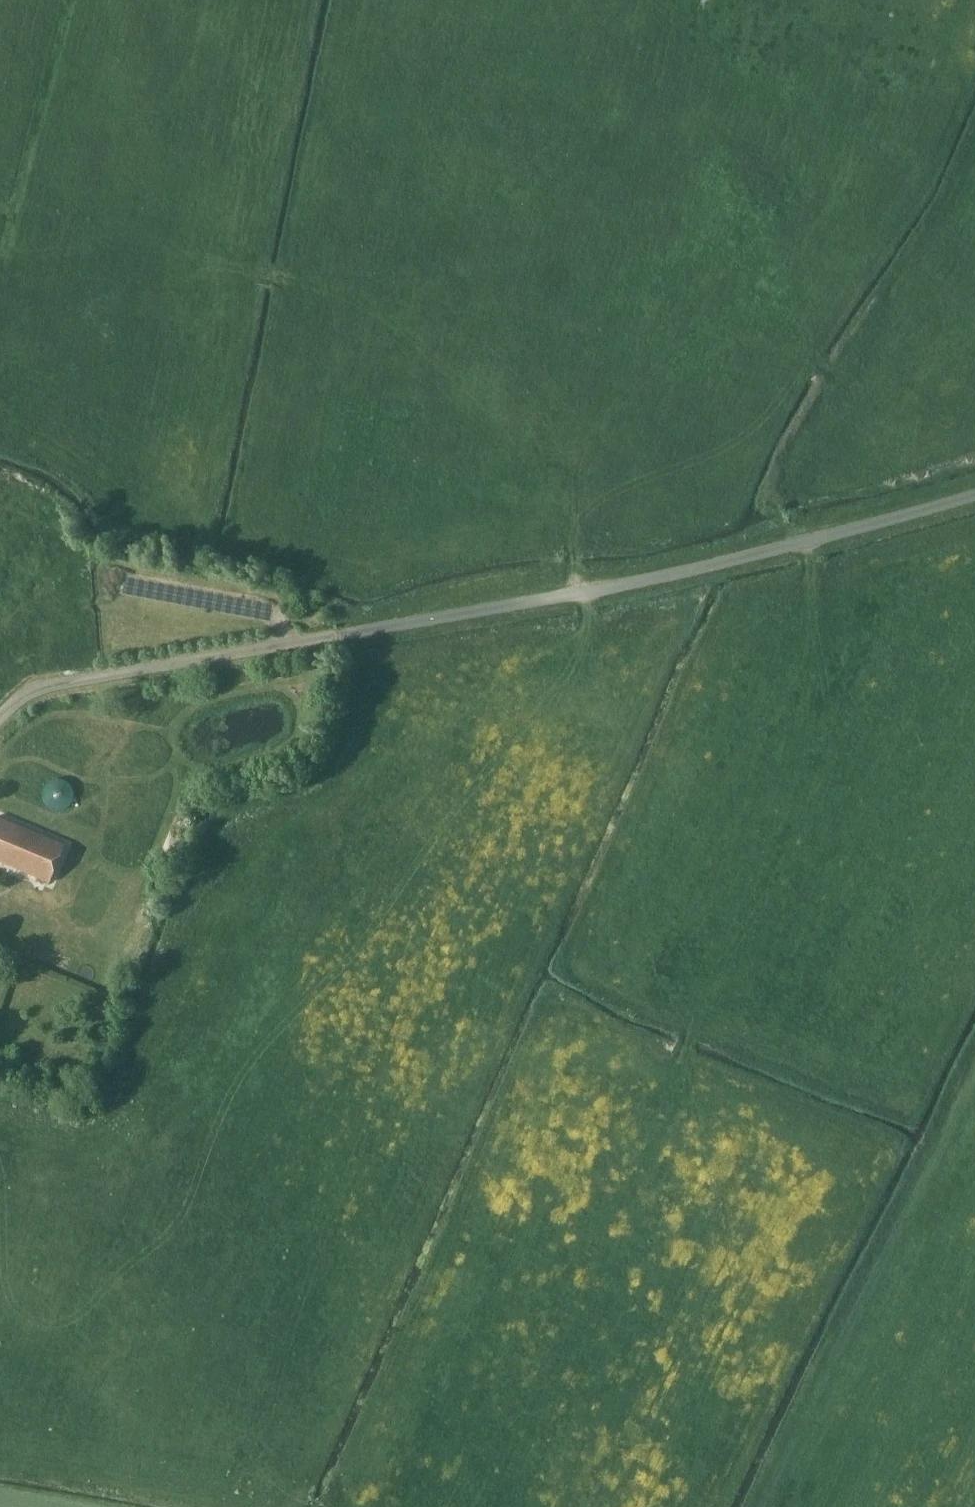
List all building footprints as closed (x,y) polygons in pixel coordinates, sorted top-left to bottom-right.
[(47,881),(63,844),(0,818),(0,862),(47,881)]
